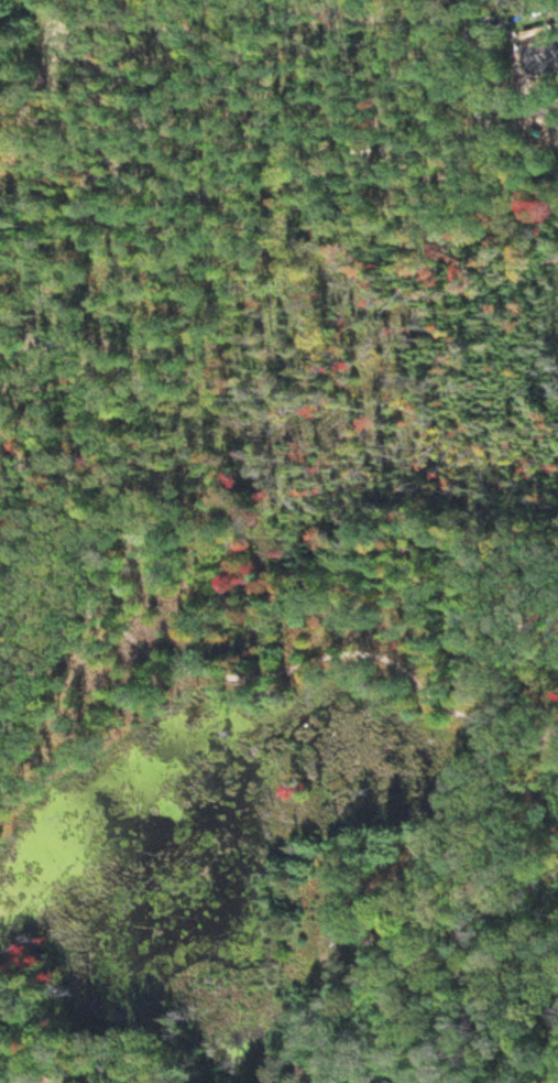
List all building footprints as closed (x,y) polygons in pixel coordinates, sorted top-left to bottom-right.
[(548,73),(557,73),(557,43),(548,43),(548,73)]
